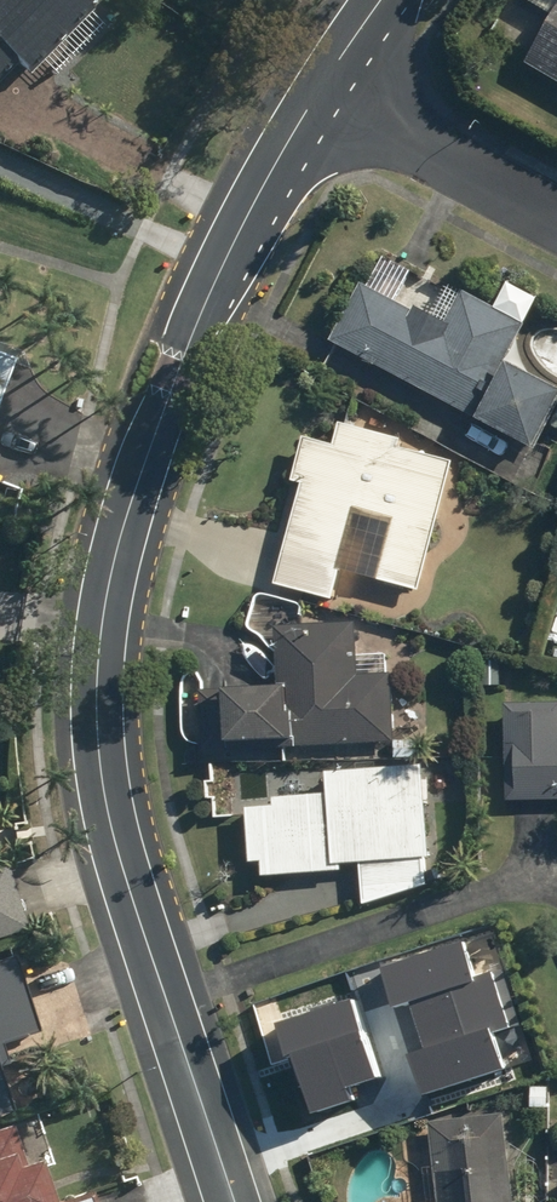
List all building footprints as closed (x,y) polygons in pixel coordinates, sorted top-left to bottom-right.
[(10,66),(21,77),(89,9),(79,0),(0,0),(0,76),(10,66)] [(556,84),(556,13),(525,65),(556,84)] [(532,450),(556,405),(556,391),(506,364),(526,326),(460,290),(442,323),(414,307),(411,313),(361,286),(330,342),(532,450)] [(10,361),(0,357),(0,385),(10,361)] [(383,579),(415,587),(447,463),(397,450),(399,441),(339,426),(334,447),(302,439),(290,486),(297,487),(272,584),(331,599),(353,511),(398,522),(383,579)] [(200,752),(393,742),(389,676),(355,678),(352,623),(274,627),(277,685),(197,690),(200,752)] [(505,707),(507,801),(556,800),(556,706),(505,707)] [(359,864),(362,906),(427,885),(423,861),(430,860),(421,767),(324,773),(325,795),(273,800),(272,808),(244,810),(248,864),(260,862),(262,879),(341,873),(341,866),(359,864)] [(8,1066),(2,1047),(40,1034),(14,956),(0,961),(0,1068),(8,1066)] [(415,1103),(455,1090),(445,1061),(453,1058),(424,971),(389,983),(387,975),(303,1002),(326,1071),(384,1052),(386,1058),(399,1053),(415,1103)] [(342,1084),(357,1130),(404,1114),(402,1112),(415,1108),(408,1086),(396,1090),(389,1069),(342,1084)] [(12,1112),(0,1077),(0,1117),(12,1112)] [(499,1119),(429,1125),(437,1201),(507,1201),(499,1119)] [(36,1164),(25,1167),(12,1127),(0,1131),(0,1201),(49,1201),(36,1164)]
